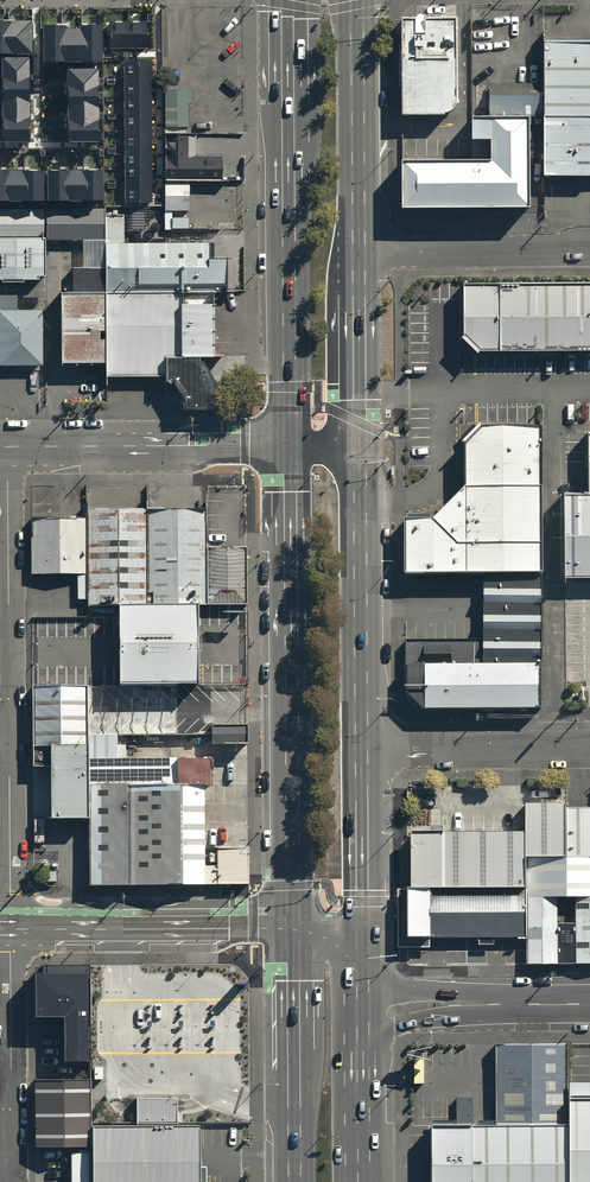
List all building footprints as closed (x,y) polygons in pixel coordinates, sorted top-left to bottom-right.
[(453,14),(403,15),(404,110),(454,110),(453,14)] [(30,53),(30,18),(0,19),(0,54),(30,53)] [(147,21),(110,22),(110,48),(148,48),(147,21)] [(44,23),(44,62),(99,61),(99,22),(44,23)] [(540,41),(541,174),(589,174),(589,41),(540,41)] [(3,141),(29,141),(27,55),(2,55),(3,141)] [(152,61),(125,61),(125,203),(153,203),(152,61)] [(97,140),(96,71),(66,71),(67,140),(97,140)] [(187,90),(165,90),(165,180),(222,180),(222,154),(195,154),(195,135),(187,135),(187,90)] [(403,204),(525,203),(525,110),(472,110),(472,132),(490,132),(490,157),(403,158),(403,204)] [(45,167),(46,201),(100,200),(100,165),(45,167)] [(43,201),(42,166),(0,167),(0,201),(43,201)] [(189,181),(164,181),(165,211),(190,211),(189,181)] [(0,208),(0,275),(45,275),(44,208),(0,208)] [(105,208),(47,208),(47,239),(105,240),(105,214),(105,208)] [(124,214),(105,214),(105,240),(105,290),(227,289),(226,257),(209,257),(209,242),(124,242),(124,214)] [(463,281),(463,333),(479,350),(589,350),(589,281),(463,281)] [(215,291),(106,291),(106,375),(167,375),(183,397),(183,407),(218,407),(218,380),(200,355),(216,355),(215,291)] [(105,292),(61,292),(61,361),(106,360),(105,292)] [(0,295),(0,366),(43,365),(43,361),(43,309),(17,309),(17,295),(0,295)] [(485,428),(462,449),(462,490),(537,489),(536,427),(485,428)] [(537,489),(462,490),(433,521),(455,547),(537,547),(537,489)] [(565,492),(565,576),(589,576),(589,492),(565,492)] [(205,513),(147,514),(148,606),(197,606),(206,606),(206,549),(205,513)] [(147,514),(87,515),(87,519),(87,575),(87,607),(118,607),(148,606),(147,514)] [(87,519),(32,519),(32,575),(87,575),(87,519)] [(405,521),(405,575),(481,575),(537,574),(537,547),(455,547),(433,521),(405,521)] [(247,549),(206,549),(206,606),(247,605),(247,549)] [(537,574),(481,575),(482,639),(482,645),(482,665),(537,665),(537,574)] [(118,618),(119,685),(177,685),(198,685),(197,606),(148,606),(118,607),(118,618)] [(407,642),(408,694),(425,711),(538,707),(537,665),(482,665),(482,645),(407,642)] [(87,735),(87,685),(60,685),(33,686),(33,749),(50,748),(87,748),(87,735)] [(119,685),(87,685),(87,735),(117,735),(196,735),(196,710),(177,710),(177,685),(119,685)] [(211,726),(211,744),(247,743),(247,725),(211,726)] [(212,758),(117,758),(117,735),(87,735),(87,748),(88,786),(128,786),(205,785),(212,785),(212,758)] [(87,748),(50,748),(51,821),(88,821),(88,786),(87,748)] [(205,785),(128,786),(126,884),(206,883),(205,847),(205,785)] [(126,884),(128,786),(88,786),(88,821),(89,884),(126,884)] [(565,859),(563,804),(524,805),(524,833),(525,859),(565,859)] [(524,833),(410,833),(410,888),(526,888),(525,859),(524,833)] [(247,883),(247,847),(205,847),(206,883),(247,883)] [(589,964),(589,859),(565,859),(525,859),(526,888),(526,939),(526,965),(557,965),(557,924),(557,898),(575,898),(575,924),(575,964),(589,964)] [(526,939),(526,888),(410,888),(406,888),(406,948),(430,948),(430,938),(479,938),(479,945),(494,945),(493,939),(526,939)] [(575,924),(557,924),(557,965),(575,964),(575,924)] [(63,1013),(64,1057),(89,1056),(88,965),(43,966),(43,970),(34,971),(35,1014),(63,1013)] [(494,1123),(565,1123),(565,1119),(565,1095),(564,1047),(494,1047),(494,1123)] [(36,1078),(34,1078),(35,1145),(91,1144),(91,1124),(90,1120),(90,1077),(36,1078)] [(565,1095),(565,1123),(565,1181),(589,1181),(589,1095),(565,1095)] [(565,1123),(494,1123),(429,1124),(430,1181),(565,1181),(565,1123)] [(91,1124),(91,1144),(91,1150),(91,1181),(200,1181),(200,1124),(91,1124)] [(72,1150),(72,1181),(91,1181),(91,1150),(72,1150)]
